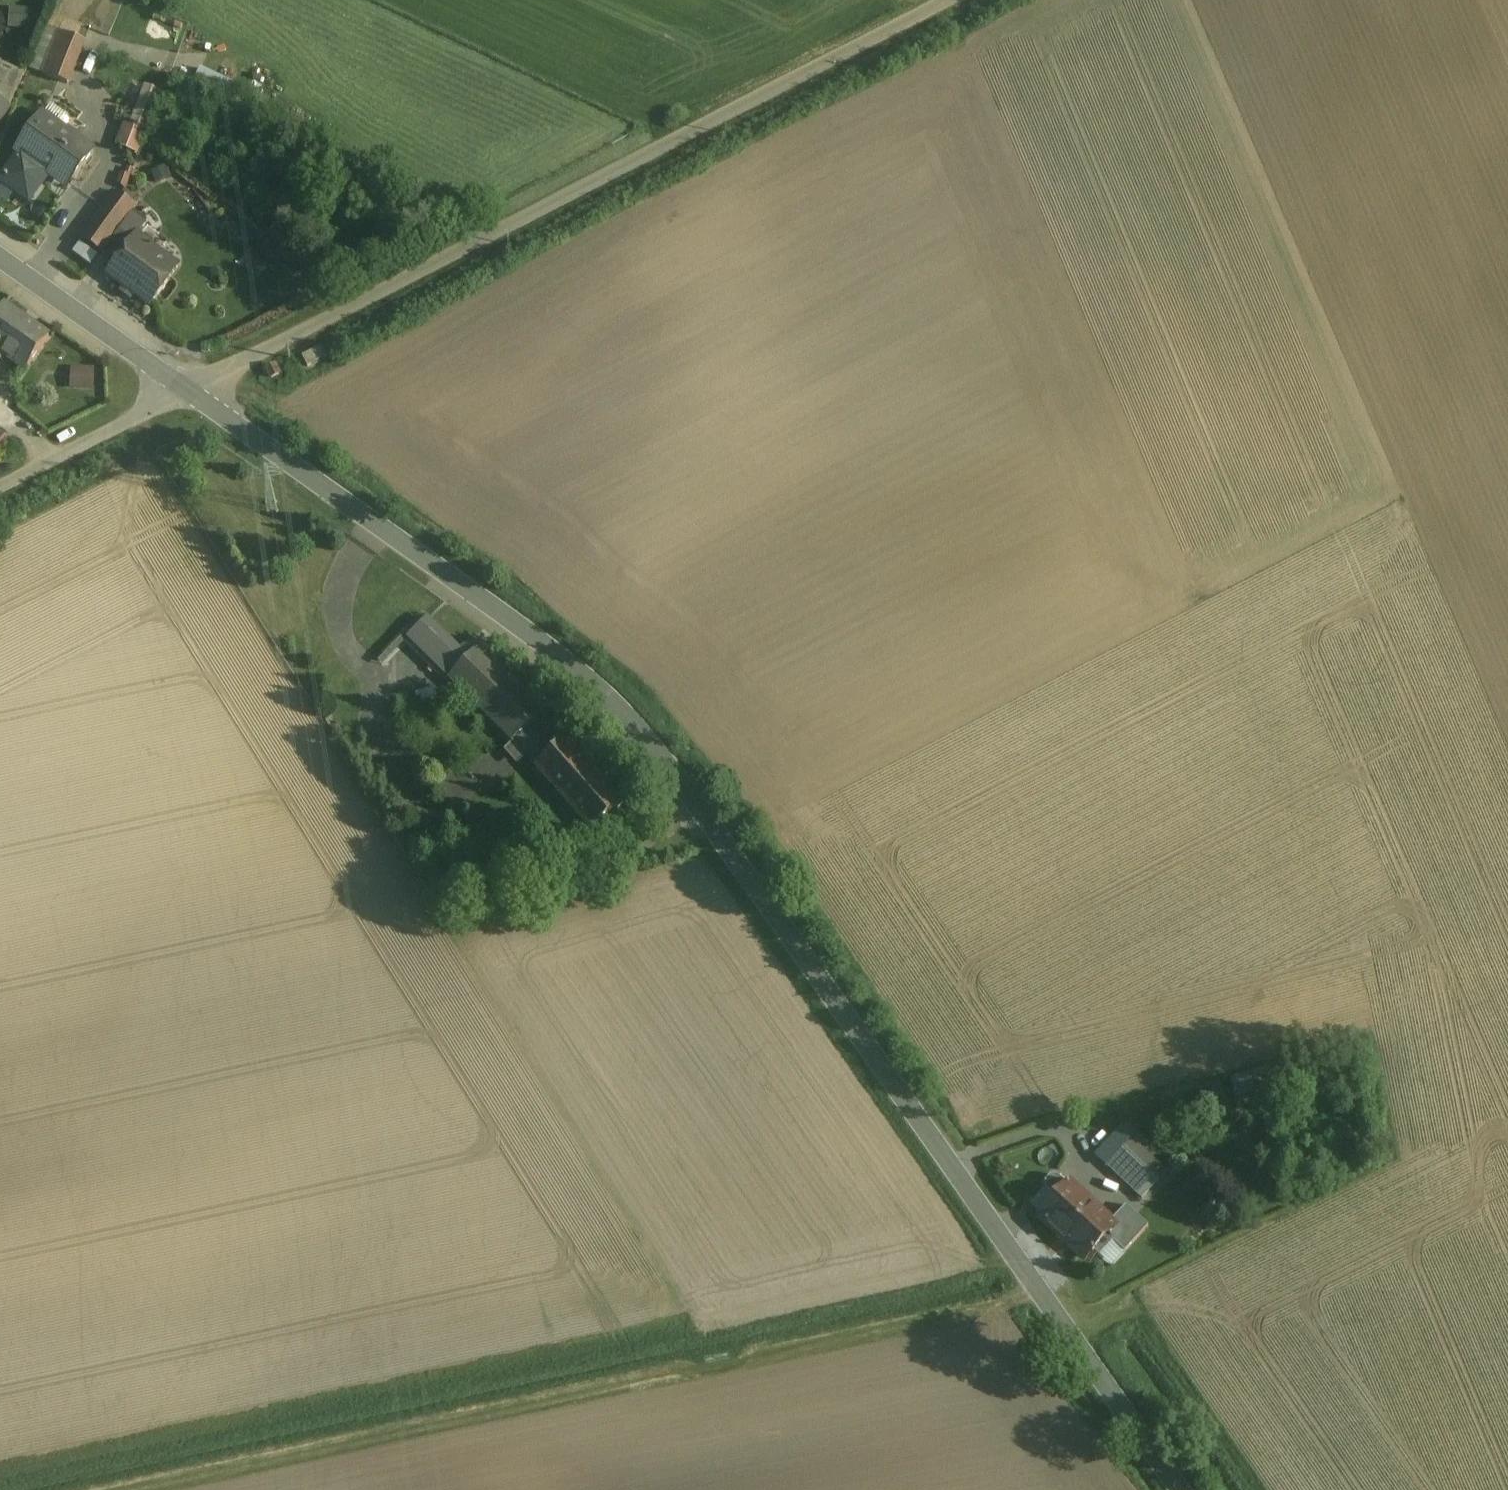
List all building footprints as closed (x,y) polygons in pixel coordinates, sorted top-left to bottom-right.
[(16,14),(0,15),(0,33),(17,32),(16,14)] [(71,49),(30,33),(15,71),(24,75),(56,88),(71,49)] [(0,64),(0,102),(10,109),(24,75),(15,71),(0,64)] [(191,90),(239,111),(250,87),(202,66),(191,90)] [(10,109),(0,102),(0,122),(10,109)] [(138,106),(130,128),(144,133),(153,111),(138,106)] [(93,155),(41,118),(31,131),(36,134),(21,156),(49,176),(54,169),(73,183),(93,155)] [(140,202),(125,191),(120,197),(135,208),(140,202)] [(120,197),(115,193),(82,240),(102,255),(111,243),(130,215),(135,208),(120,197)] [(145,226),(130,215),(111,243),(125,253),(132,244),(145,226)] [(132,244),(125,253),(109,276),(151,307),(178,269),(148,248),(144,253),(132,244)] [(0,312),(0,360),(3,356),(25,372),(49,338),(4,306),(0,312)] [(322,347),(302,358),(307,368),(327,358),(322,347)] [(274,367),(267,371),(271,379),(279,376),(274,367)] [(72,368),(71,390),(95,391),(96,369),(72,368)] [(11,441),(4,430),(0,433),(0,449),(11,441)] [(468,657),(427,619),(407,640),(448,678),(468,657)] [(544,712),(480,648),(448,681),(512,744),(517,740),(541,715),(544,712)] [(566,742),(541,715),(517,740),(539,766),(566,742)] [(625,805),(568,741),(566,742),(539,766),(536,769),(592,833),(625,805)] [(1167,1174),(1131,1141),(1123,1150),(1123,1149),(1105,1168),(1142,1202),(1159,1183),(1167,1174)] [(1066,1187),(1057,1178),(1050,1178),(1045,1184),(1045,1190),(1046,1191),(1055,1200),(1067,1188),(1066,1187)] [(1111,1223),(1069,1184),(1066,1187),(1067,1188),(1055,1200),(1046,1191),(1031,1206),(1041,1215),(1038,1219),(1085,1262),(1091,1255),(1093,1256),(1095,1254),(1093,1253),(1097,1249),(1116,1228),(1111,1223)] [(1126,1208),(1111,1223),(1116,1228),(1097,1249),(1103,1255),(1113,1244),(1124,1254),(1148,1228),(1126,1208)]
